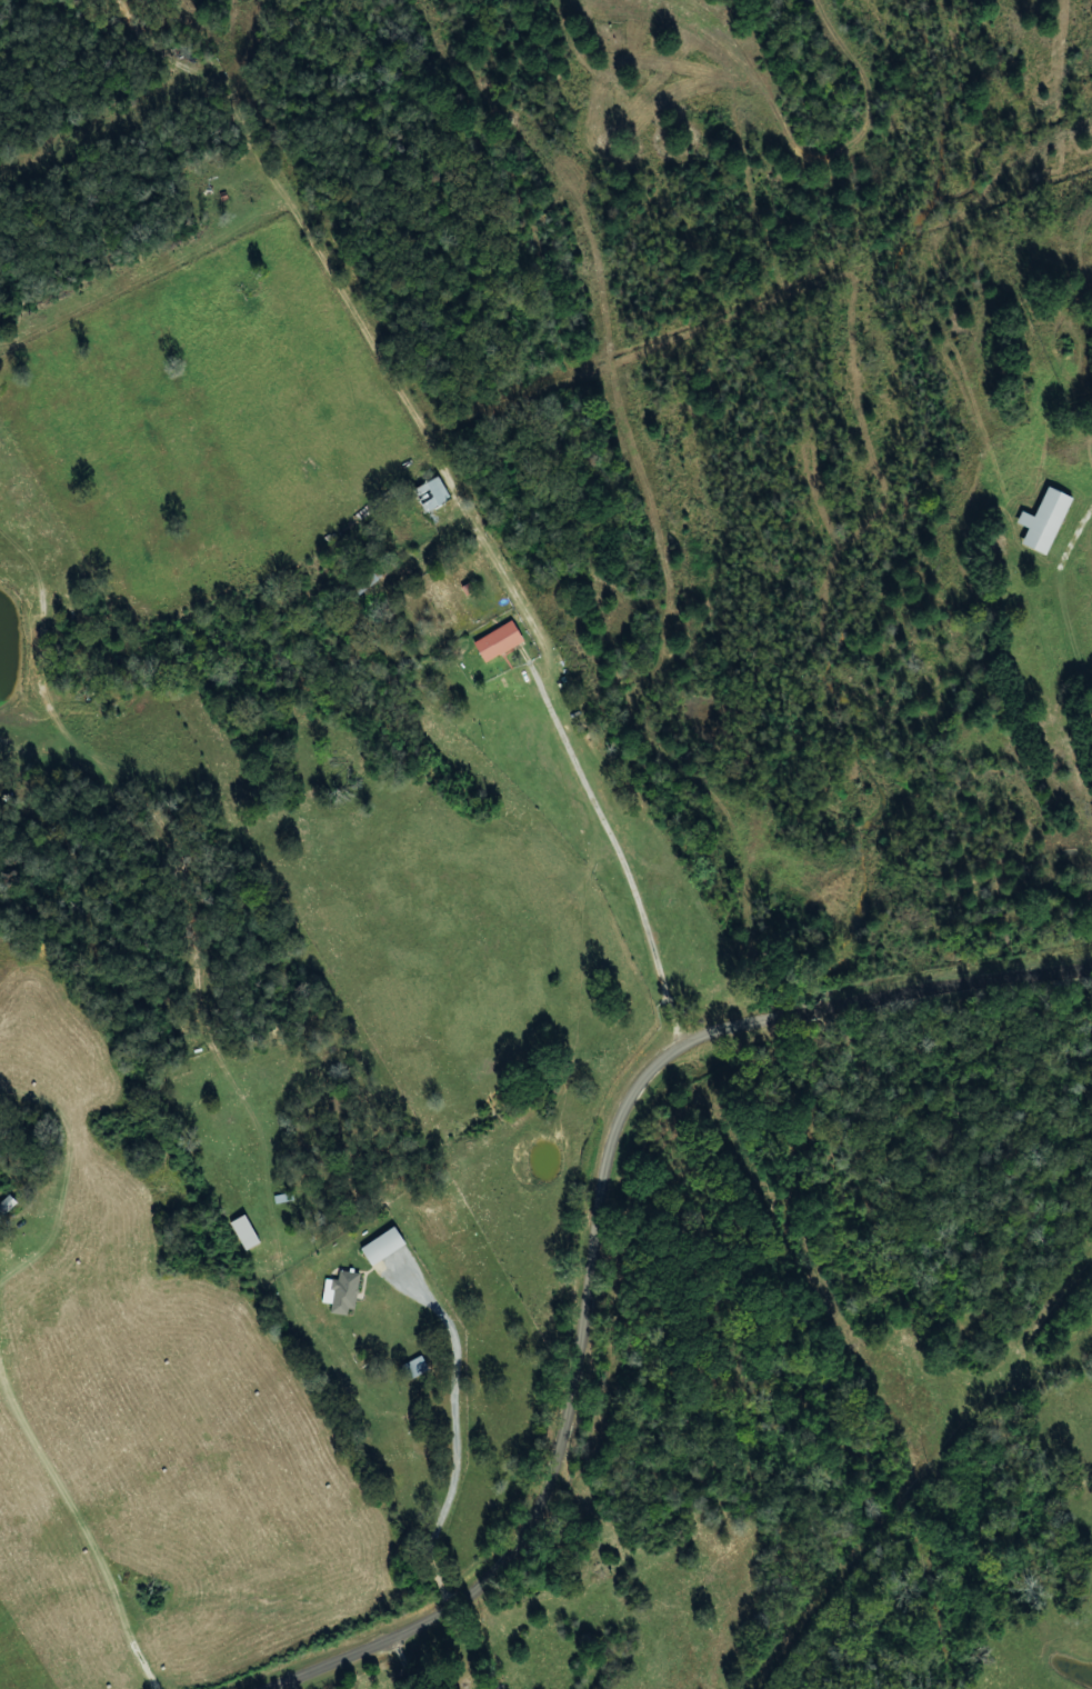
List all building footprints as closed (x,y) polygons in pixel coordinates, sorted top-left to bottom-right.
[(429,511),(454,500),(443,476),(418,488),(429,511)] [(1051,555),(1077,497),(1052,487),(1039,517),(1024,510),(1019,522),(1032,528),(1026,544),(1051,555)] [(528,642),(517,621),(477,641),(488,662),(528,642)] [(265,1242),(249,1214),(233,1223),(249,1251),(265,1242)] [(411,1244),(399,1226),(363,1249),(375,1267),(411,1244)] [(324,1302),(335,1304),(333,1313),(356,1316),(363,1273),(343,1270),(342,1280),(328,1278),(324,1302)] [(404,1365),(411,1379),(431,1370),(424,1355),(404,1365)]
